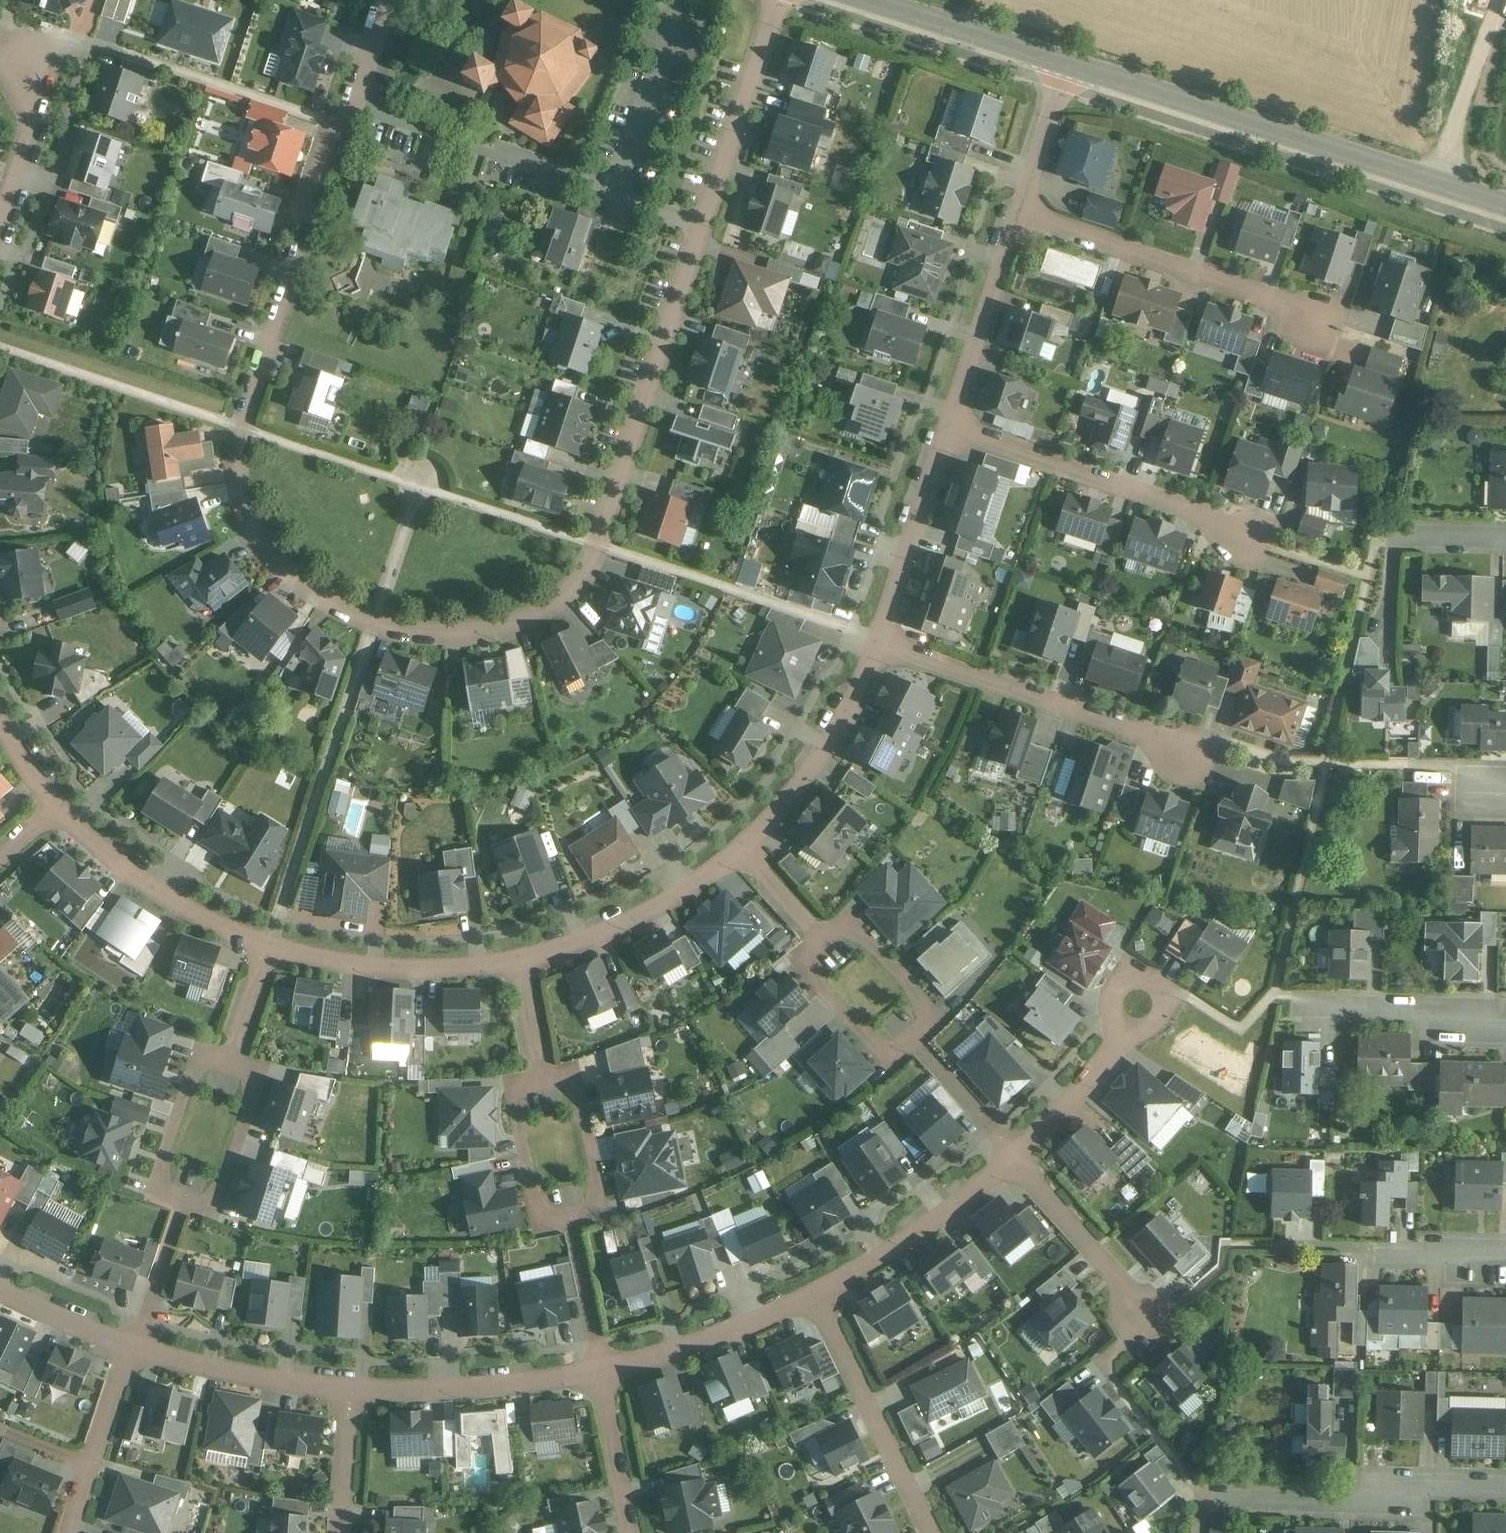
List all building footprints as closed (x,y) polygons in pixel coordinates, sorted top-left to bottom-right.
[(23,1),(60,13),(61,12),(83,1),(84,2),(85,0),(24,0),(23,1)] [(102,16),(124,24),(132,0),(107,0),(102,16)] [(550,149),(570,117),(570,116),(575,108),(568,104),(591,74),(589,63),(590,62),(591,62),(598,50),(587,43),(586,44),(584,43),(581,32),(543,14),(534,18),(533,16),(535,13),(515,1),(502,21),(512,27),(511,29),(503,33),(496,64),(484,67),(476,62),(473,67),(467,78),(464,80),(463,81),(464,83),(466,85),(469,84),(477,91),(479,92),(484,95),(489,87),(501,84),(520,107),(516,114),(512,121),(510,122),(509,123),(510,125),(515,128),(519,130),(550,149)] [(230,21),(176,3),(174,7),(170,9),(167,18),(169,22),(163,43),(217,61),(230,21)] [(326,22),(296,9),(286,38),(292,39),(293,38),(318,47),(326,22)] [(318,47),(293,38),(292,39),(278,81),(312,92),(326,50),(318,47)] [(834,57),(801,46),(797,57),(794,56),(790,70),(792,71),(789,82),(794,84),(823,92),(834,57)] [(159,71),(124,59),(120,71),(143,79),(155,83),(159,71)] [(120,71),(106,67),(92,110),(128,123),(143,79),(120,71)] [(823,92),(794,84),(790,98),(794,99),(824,109),(824,108),(829,94),(823,92)] [(999,105),(968,94),(964,106),(962,105),(959,115),(961,115),(955,131),(955,132),(973,138),(987,143),(999,105)] [(824,109),(794,99),(787,121),(820,132),(819,133),(830,137),(835,124),(823,120),(827,109),(824,108),(824,109)] [(287,114),(253,102),(248,117),(265,123),(282,129),(287,114)] [(787,121),(781,120),(769,158),(807,170),(819,133),(820,132),(787,121)] [(282,129),(265,123),(261,136),(258,135),(252,138),(251,143),(253,149),(256,150),(252,163),(289,175),(303,136),(282,129)] [(955,131),(940,126),(934,145),(966,155),(967,156),(973,138),(955,132),(955,131)] [(118,145),(84,134),(70,177),(73,179),(101,188),(102,187),(110,162),(112,163),(118,145)] [(1114,148),(1074,135),(1060,175),(1076,180),(1079,185),(1088,188),(1093,186),(1101,188),(1114,148)] [(934,145),(932,144),(926,163),(938,167),(940,162),(962,169),(966,155),(934,145)] [(243,174),(209,162),(202,183),(225,190),(227,184),(238,188),(243,174)] [(962,169),(940,162),(938,167),(935,178),(931,176),(925,194),(929,195),(923,213),(954,223),(960,205),(963,206),(969,189),(965,188),(971,172),(962,169)] [(1238,169),(1222,164),(1215,185),(1216,185),(1212,199),(1227,204),(1238,169)] [(1215,185),(1167,168),(1158,195),(1173,200),(1170,208),(1178,211),(1175,221),(1201,230),(1212,199),(1216,185),(1215,185)] [(804,186),(770,175),(766,186),(791,194),(790,195),(800,198),(804,186)] [(402,271),(406,260),(407,259),(409,252),(443,264),(451,239),(446,237),(454,213),(426,203),(424,208),(412,204),(401,199),(405,186),(380,177),(375,191),(366,188),(353,225),(357,227),(355,235),(369,240),(366,249),(385,255),(382,264),(402,271)] [(101,188),(73,179),(70,191),(92,198),(105,202),(109,190),(102,187),(101,188)] [(261,198),(245,192),(246,188),(245,188),(244,190),(238,188),(227,184),(225,190),(222,198),(221,198),(220,201),(221,201),(217,216),(234,221),(233,223),(234,224),(233,226),(250,232),(251,229),(252,230),(253,228),(270,233),(275,218),(275,217),(280,202),(263,196),(264,194),(263,194),(261,198)] [(766,186),(762,185),(757,199),(755,198),(750,213),(753,214),(748,229),(776,238),(790,195),(791,194),(766,186)] [(117,188),(113,199),(129,205),(133,193),(117,188)] [(1122,206),(1091,196),(1084,217),(1114,227),(1122,206)] [(105,202),(92,198),(88,211),(105,217),(105,218),(118,222),(123,208),(105,202)] [(88,211),(61,203),(51,234),(66,239),(64,245),(66,245),(78,249),(79,250),(81,244),(95,248),(105,218),(105,217),(88,211)] [(605,213),(581,205),(577,216),(592,221),(592,223),(600,226),(605,213)] [(577,216),(555,209),(548,229),(556,232),(550,249),(555,251),(551,263),(579,273),(588,247),(584,246),(592,223),(592,221),(577,216)] [(1302,215),(1289,211),(1284,228),(1285,229),(1279,247),(1290,250),(1302,215)] [(1284,228),(1248,217),(1237,251),(1273,263),(1279,247),(1285,229),(1284,228)] [(944,233),(909,221),(905,233),(940,244),(944,233)] [(905,233),(901,232),(894,254),(903,257),(906,263),(897,288),(933,300),(950,248),(940,244),(905,233)] [(1318,278),(1326,280),(1326,281),(1341,285),(1348,262),(1354,243),(1324,233),(1323,234),(1314,263),(1321,266),(1318,278)] [(1373,238),(1364,235),(1357,233),(1354,243),(1348,262),(1364,267),(1373,238)] [(241,247),(211,237),(204,259),(214,262),(216,256),(236,263),(241,247)] [(1101,268),(1048,250),(1041,273),(1094,290),(1101,268)] [(236,263),(216,256),(214,262),(205,290),(247,304),(258,270),(236,263)] [(815,271),(825,275),(830,259),(824,257),(818,260),(815,271)] [(77,268),(46,258),(43,269),(73,279),(77,268)] [(804,270),(770,259),(766,273),(788,280),(788,281),(799,285),(804,270)] [(1396,318),(1412,324),(1428,273),(1409,267),(1408,271),(1381,263),(1374,286),(1378,287),(1372,305),(1384,309),(1382,314),(1396,318)] [(766,273),(737,264),(720,314),(756,326),(762,305),(769,302),(780,305),(788,281),(788,280),(766,273)] [(75,284),(41,273),(38,284),(35,283),(30,297),(33,298),(29,309),(63,320),(75,284)] [(1156,286),(1144,282),(1143,284),(1127,279),(1115,314),(1132,320),(1131,323),(1145,327),(1146,324),(1167,331),(1168,332),(1176,308),(1180,296),(1156,289),(1156,286)] [(910,306),(876,294),(870,313),(879,316),(879,314),(905,323),(910,306)] [(585,306),(563,298),(557,315),(568,319),(569,318),(580,321),(585,306)] [(212,312),(178,301),(172,318),(185,322),(206,329),(212,312)] [(1073,316),(1043,305),(1038,319),(1052,323),(1051,324),(1069,330),(1073,316)] [(1228,313),(1208,307),(1197,341),(1239,355),(1241,356),(1246,338),(1250,328),(1237,324),(1239,317),(1235,309),(1228,313)] [(1193,314),(1176,308),(1168,332),(1167,331),(1163,342),(1182,348),(1193,314)] [(1038,319),(1012,310),(1000,344),(1017,350),(1020,356),(1025,353),(1040,358),(1040,357),(1052,361),(1056,348),(1045,344),(1051,324),(1052,323),(1038,319)] [(905,323),(879,314),(879,316),(872,338),(879,340),(875,352),(873,357),(889,362),(891,357),(913,364),(925,329),(905,323)] [(580,321),(569,318),(568,319),(554,363),(556,363),(558,368),(565,370),(570,368),(584,373),(599,328),(580,321)] [(1429,329),(1412,324),(1396,318),(1389,341),(1421,351),(1429,329)] [(206,329),(185,322),(180,336),(178,336),(178,338),(179,339),(175,353),(225,370),(235,339),(206,329)] [(751,337),(717,326),(711,343),(740,352),(740,353),(745,355),(751,337)] [(1246,338),(1241,356),(1239,355),(1234,372),(1249,377),(1255,360),(1261,343),(1246,338)] [(711,343),(705,341),(701,353),(698,352),(692,370),(695,371),(691,383),(727,394),(740,353),(740,352),(711,343)] [(340,361),(306,350),(300,368),(310,371),(311,370),(334,377),(340,361)] [(1366,370),(1389,378),(1395,380),(1402,360),(1373,350),(1372,350),(1366,370)] [(1317,370),(1274,356),(1271,365),(1263,390),(1264,391),(1306,404),(1317,370)] [(1271,365),(1255,360),(1249,377),(1244,394),(1261,399),(1264,391),(1263,390),(1271,365)] [(334,377),(311,370),(310,371),(303,392),(298,390),(291,409),(305,414),(301,425),(326,433),(336,403),(335,403),(339,392),(343,380),(334,377)] [(12,371),(0,409),(0,425),(30,435),(38,412),(53,417),(62,388),(12,371)] [(1390,403),(1391,398),(1396,385),(1356,372),(1350,389),(1345,388),(1338,408),(1361,415),(1362,415),(1361,418),(1375,422),(1376,420),(1378,420),(1384,402),(1390,403)] [(898,385),(864,374),(859,388),(893,399),(898,385)] [(1008,381),(991,376),(980,410),(1013,421),(1025,387),(1022,386),(1019,381),(1013,379),(1008,381)] [(579,388),(556,380),(552,393),(575,401),(579,388)] [(893,399),(859,388),(853,406),(858,408),(854,422),(865,425),(862,437),(881,443),(888,423),(894,425),(899,409),(891,406),(893,399)] [(575,401),(552,393),(544,418),(586,432),(594,407),(575,401)] [(428,397),(419,394),(413,413),(424,417),(429,403),(426,402),(428,397)] [(1163,404),(1142,397),(1137,413),(1130,434),(1136,435),(1137,433),(1152,438),(1161,411),(1163,404)] [(456,402),(445,398),(442,409),(453,413),(456,402)] [(1137,413),(1105,403),(1093,441),(1124,452),(1130,434),(1137,413)] [(738,417),(703,406),(699,420),(733,431),(738,417)] [(1174,416),(1161,411),(1152,438),(1165,442),(1171,425),(1174,416)] [(708,432),(697,428),(699,424),(677,417),(672,433),(671,432),(671,434),(682,438),(677,452),(678,453),(676,460),(683,462),(682,463),(691,466),(692,465),(698,467),(701,460),(715,465),(720,450),(731,454),(732,452),(731,452),(736,437),(710,428),(708,432)] [(586,432),(544,418),(536,442),(536,443),(551,448),(578,457),(586,432)] [(173,427),(160,428),(160,424),(145,427),(150,460),(152,460),(156,481),(184,477),(184,478),(191,477),(191,472),(216,468),(212,443),(202,444),(200,434),(175,437),(173,427)] [(1171,425),(1165,442),(1158,463),(1189,473),(1201,435),(1171,425)] [(0,439),(0,453),(28,455),(29,441),(0,439)] [(551,448),(536,443),(536,442),(528,439),(524,454),(546,461),(551,448)] [(32,442),(32,453),(53,453),(53,443),(32,442)] [(1276,455),(1240,444),(1227,485),(1263,498),(1272,473),(1277,456),(1276,455)] [(1303,452),(1280,444),(1276,455),(1277,456),(1272,473),(1293,480),(1303,452)] [(524,454),(516,451),(512,463),(526,468),(526,467),(546,474),(550,462),(524,454)] [(1020,466),(986,455),(981,471),(995,476),(1015,483),(1020,466)] [(1492,455),(1491,509),(1505,510),(1505,455),(1492,455)] [(55,461),(21,458),(19,478),(45,480),(54,481),(55,461)] [(877,476),(832,461),(831,463),(832,464),(818,507),(820,508),(821,513),(831,516),(835,513),(839,514),(861,521),(862,522),(877,476)] [(981,471),(961,464),(950,496),(985,508),(989,494),(993,492),(996,482),(995,478),(995,476),(981,471)] [(546,474),(526,467),(526,468),(516,500),(559,514),(570,481),(546,474)] [(1356,470),(1311,467),(1308,506),(1324,507),(1324,510),(1337,511),(1338,508),(1353,509),(1356,470)] [(0,477),(0,509),(11,510),(11,513),(15,518),(22,519),(27,514),(27,511),(43,512),(45,480),(19,478),(0,477)] [(156,481),(149,482),(151,496),(186,491),(184,478),(184,477),(156,481)] [(705,490),(674,480),(668,499),(691,507),(699,510),(705,490)] [(119,489),(107,491),(109,502),(121,500),(119,489)] [(186,491),(151,496),(154,516),(191,504),(186,491)] [(668,499),(652,494),(639,533),(679,546),(691,507),(668,499)] [(985,508),(950,496),(939,529),(960,536),(974,540),(974,539),(975,538),(978,536),(982,526),(980,522),(985,508)] [(1098,504),(1084,500),(1083,503),(1069,499),(1059,529),(1100,543),(1101,543),(1109,518),(1110,513),(1097,508),(1098,504)] [(191,504),(154,516),(164,546),(183,539),(185,547),(210,539),(197,501),(191,504)] [(861,521),(839,514),(833,533),(855,540),(861,521)] [(1326,522),(1305,515),(1298,536),(1319,543),(1326,522)] [(1124,523),(1109,518),(1101,543),(1100,543),(1096,552),(1113,558),(1124,523)] [(1150,527),(1137,522),(1126,556),(1159,567),(1171,534),(1173,529),(1151,522),(1150,527)] [(692,548),(697,529),(688,527),(684,546),(692,548)] [(855,540),(833,533),(830,544),(852,551),(855,540)] [(1171,534),(1159,567),(1173,571),(1184,538),(1171,534)] [(830,544),(800,535),(793,558),(800,560),(791,589),(815,597),(835,603),(852,551),(830,544)] [(974,540),(960,536),(955,550),(989,561),(994,546),(974,539),(974,540)] [(0,557),(1,561),(0,561),(0,562),(1,562),(3,576),(2,576),(2,577),(3,577),(6,601),(24,598),(30,603),(37,601),(42,596),(39,578),(45,570),(37,564),(36,552),(0,557)] [(961,564),(931,554),(923,579),(928,581),(925,592),(972,608),(976,597),(974,596),(978,583),(958,576),(961,564)] [(207,573),(194,582),(199,588),(214,608),(216,607),(222,608),(227,605),(226,599),(246,584),(226,558),(207,573)] [(196,560),(169,576),(186,598),(199,588),(194,582),(207,573),(196,560)] [(677,578),(642,567),(636,585),(661,594),(661,595),(670,598),(677,578)] [(1346,580),(1320,571),(1315,586),(1341,595),(1346,580)] [(1242,583),(1210,572),(1198,608),(1230,619),(1235,606),(1241,587),(1242,583)] [(1491,579),(1453,578),(1452,579),(1424,578),(1424,600),(1452,601),(1452,622),(1467,622),(1466,623),(1470,623),(1470,622),(1490,623),(1491,579)] [(1324,595),(1278,580),(1266,618),(1311,633),(1324,595)] [(636,585),(623,581),(617,597),(614,596),(609,609),(613,610),(608,627),(646,639),(661,595),(661,594),(636,585)] [(1256,592),(1241,587),(1235,606),(1250,610),(1256,592)] [(88,591),(56,603),(62,620),(95,608),(94,607),(90,609),(85,594),(89,592),(88,591)] [(972,608),(925,592),(921,604),(915,602),(907,627),(937,637),(941,625),(962,632),(967,618),(969,619),(972,608)] [(296,618),(270,597),(257,613),(237,637),(238,638),(263,659),(286,631),(296,619),(296,618)] [(835,603),(815,597),(811,610),(831,616),(835,603)] [(1076,615),(1041,603),(1030,635),(1036,637),(1031,653),(1062,663),(1070,638),(1077,615),(1076,615)] [(246,604),(220,630),(234,642),(238,638),(237,637),(257,613),(246,604)] [(1096,609),(1080,604),(1076,615),(1077,615),(1070,638),(1085,643),(1089,630),(1096,609)] [(1250,610),(1235,606),(1230,619),(1245,624),(1250,610)] [(805,620),(771,609),(766,619),(773,623),(774,622),(799,634),(805,620)] [(296,619),(286,631),(297,639),(302,631),(310,619),(300,612),(296,618),(296,619)] [(799,634),(774,622),(773,623),(749,675),(794,696),(819,643),(799,634)] [(575,630),(545,645),(566,686),(596,671),(585,650),(575,630)] [(1113,637),(1089,630),(1085,643),(1078,664),(1092,669),(1099,645),(1109,649),(1113,637)] [(312,638),(302,631),(297,639),(282,662),(291,667),(297,658),(298,659),(312,638)] [(326,643),(316,632),(312,638),(298,659),(308,662),(312,666),(304,690),(329,698),(342,660),(333,650),(334,649),(327,641),(326,643)] [(1379,650),(1374,645),(1369,639),(1360,639),(1352,674),(1367,674),(1367,673),(1378,673),(1379,650)] [(603,641),(585,650),(596,671),(620,659),(603,641)] [(73,649),(55,645),(53,657),(41,654),(36,679),(47,682),(45,694),(62,698),(65,688),(72,689),(78,691),(83,669),(85,660),(71,657),(73,649)] [(1109,649),(1099,645),(1092,669),(1089,678),(1134,693),(1145,661),(1109,649)] [(522,648),(506,653),(507,660),(508,660),(511,682),(532,679),(522,648)] [(1260,663),(1237,656),(1229,680),(1226,689),(1245,696),(1248,687),(1252,688),(1260,663)] [(403,663),(387,657),(381,676),(375,693),(376,694),(391,699),(391,701),(406,706),(407,704),(423,709),(435,673),(419,668),(419,666),(404,661),(403,663)] [(507,660),(464,667),(471,712),(515,706),(511,682),(508,660),(507,660)] [(1199,668),(1186,664),(1173,702),(1183,706),(1182,709),(1190,711),(1191,708),(1204,712),(1206,706),(1216,676),(1217,672),(1200,666),(1199,668)] [(104,673),(83,669),(78,691),(72,689),(82,706),(112,686),(104,673)] [(381,676),(368,672),(359,698),(373,703),(376,694),(375,693),(381,676)] [(1364,681),(1364,698),(1364,699),(1364,718),(1376,718),(1377,723),(1390,723),(1390,721),(1403,721),(1404,693),(1404,691),(1403,691),(1388,691),(1388,674),(1367,674),(1367,681),(1364,681)] [(1229,680),(1216,676),(1206,706),(1219,711),(1226,689),(1229,680)] [(932,698),(891,677),(884,691),(883,690),(880,696),(881,696),(877,704),(888,710),(881,722),(920,742),(926,730),(918,726),(932,698)] [(1252,688),(1248,687),(1245,696),(1235,726),(1292,745),(1297,729),(1309,732),(1316,710),(1252,688)] [(771,703),(747,688),(734,710),(741,714),(741,713),(758,723),(771,703)] [(110,710),(100,719),(96,718),(90,725),(91,729),(76,744),(105,773),(138,739),(110,710)] [(1488,716),(1488,710),(1463,710),(1463,711),(1468,712),(1467,741),(1462,741),(1462,743),(1482,743),(1481,750),(1505,750),(1505,717),(1488,716)] [(1021,718),(1004,712),(1000,726),(990,722),(983,742),(993,746),(989,759),(1005,765),(1019,770),(1020,770),(1029,744),(1029,743),(1027,742),(1034,721),(1021,717),(1021,718)] [(758,723),(741,713),(741,714),(717,752),(743,768),(750,755),(753,757),(761,743),(759,741),(767,729),(758,723)] [(920,742),(881,722),(875,735),(864,729),(860,737),(857,742),(857,743),(851,756),(892,777),(906,750),(914,754),(920,742)] [(150,735),(128,758),(139,769),(162,746),(150,735)] [(1053,752),(1029,744),(1020,770),(1019,770),(1016,778),(1041,786),(1053,752)] [(1118,757),(1086,747),(1068,800),(1101,810),(1111,780),(1115,766),(1118,757)] [(688,780),(674,759),(650,775),(648,773),(637,780),(646,795),(649,793),(653,799),(669,825),(671,827),(704,805),(703,803),(712,796),(697,774),(688,780)] [(1125,769),(1115,766),(1111,780),(1121,783),(1125,769)] [(877,787),(850,770),(842,782),(868,800),(877,787)] [(14,788),(0,773),(0,800),(14,788)] [(1316,782),(1286,781),(1279,801),(1309,811),(1316,782)] [(201,804),(168,783),(162,785),(145,812),(183,835),(193,818),(202,805),(201,804)] [(1407,796),(1427,797),(1428,783),(1407,783),(1407,796)] [(1125,785),(1113,819),(1125,823),(1128,813),(1133,815),(1141,790),(1125,785)] [(347,811),(348,787),(334,786),(332,810),(347,811)] [(1254,795),(1238,790),(1233,804),(1225,801),(1220,817),(1228,820),(1222,837),(1235,842),(1238,843),(1251,847),(1257,830),(1265,832),(1270,816),(1262,814),(1268,796),(1255,792),(1254,795)] [(209,791),(201,804),(202,805),(193,818),(207,827),(223,800),(209,791)] [(866,824),(826,791),(817,801),(816,802),(816,803),(809,811),(808,811),(849,845),(866,824)] [(1161,797),(1150,793),(1138,827),(1150,831),(1149,835),(1175,843),(1188,806),(1176,802),(1177,800),(1162,795),(1161,797)] [(653,799),(633,813),(642,826),(649,838),(669,825),(653,799)] [(1439,801),(1399,800),(1397,842),(1391,841),(1390,864),(1437,865),(1439,801)] [(633,813),(625,801),(609,811),(615,821),(616,820),(627,836),(642,826),(633,813)] [(252,832),(220,811),(201,842),(228,859),(225,864),(261,886),(279,856),(274,853),(287,832),(262,816),(252,832)] [(849,845),(808,811),(808,812),(801,821),(801,820),(800,822),(791,832),(831,865),(849,845)] [(615,821),(573,849),(594,880),(637,852),(627,836),(616,820),(615,821)] [(1472,829),(1471,873),(1492,874),(1493,869),(1505,870),(1505,830),(1472,829)] [(390,853),(392,836),(373,834),(371,851),(390,853)] [(533,837),(500,849),(506,866),(502,868),(509,886),(513,884),(520,901),(552,889),(543,864),(546,862),(543,853),(539,854),(533,837)] [(472,848),(456,851),(461,880),(464,880),(476,878),(472,848)] [(446,873),(419,877),(423,902),(432,901),(435,917),(465,912),(462,889),(465,889),(464,880),(461,880),(456,851),(443,852),(446,873)] [(370,859),(327,852),(317,915),(364,922),(369,892),(365,891),(370,859)] [(812,878),(790,854),(779,864),(800,888),(812,878)] [(66,857),(39,889),(72,918),(73,919),(95,894),(101,888),(89,878),(89,869),(80,869),(66,857)] [(391,862),(370,859),(365,891),(369,892),(389,895),(391,862)] [(866,919),(896,952),(946,907),(910,868),(898,878),(888,867),(858,895),(873,912),(866,919)] [(1473,878),(1450,877),(1449,903),(1473,903),(1473,878)] [(95,894),(73,919),(72,918),(70,921),(82,932),(86,927),(100,908),(101,908),(104,903),(95,894)] [(741,911),(726,895),(692,925),(703,937),(702,942),(709,949),(714,949),(724,961),(758,931),(741,911)] [(160,922),(124,898),(112,915),(99,935),(126,954),(135,960),(149,939),(160,922)] [(775,929),(751,902),(741,911),(758,931),(764,939),(775,929)] [(101,908),(100,908),(86,927),(99,935),(112,915),(101,908)] [(1385,911),(1354,910),(1354,934),(1369,935),(1369,940),(1384,941),(1385,911)] [(1497,913),(1481,913),(1480,925),(1480,944),(1482,944),(1496,944),(1497,913)] [(1189,959),(1207,932),(1187,920),(1167,951),(1186,964),(1189,959)] [(1213,975),(1224,981),(1246,946),(1212,924),(1207,932),(1189,959),(1200,966),(1198,970),(1211,978),(1213,975)] [(0,933),(0,1017),(6,1023),(34,1000),(4,964),(27,945),(10,925),(0,933)] [(1480,925),(1426,925),(1425,952),(1445,952),(1444,982),(1477,982),(1478,953),(1482,953),(1482,944),(1480,944),(1480,925)] [(914,970),(944,1003),(991,961),(961,927),(950,937),(940,926),(912,951),(922,962),(914,970)] [(663,931),(635,947),(654,980),(682,964),(683,963),(672,944),(663,931)] [(1087,997),(1112,955),(1072,931),(1047,973),(1087,997)] [(1354,934),(1333,934),(1332,978),(1368,979),(1369,940),(1369,935),(1354,934)] [(702,964),(685,936),(672,944),(683,963),(682,964),(687,972),(702,964)] [(149,939),(135,960),(126,954),(121,963),(143,977),(161,946),(149,939)] [(219,950),(184,939),(173,975),(175,976),(177,981),(187,984),(192,981),(206,986),(207,986),(214,964),(219,950)] [(600,963),(570,976),(577,993),(575,997),(578,1006),(583,1008),(587,1018),(615,1007),(617,1005),(608,982),(600,963)] [(229,969),(214,964),(207,986),(206,986),(202,997),(218,1003),(229,969)] [(625,975),(608,982),(617,1005),(615,1007),(619,1017),(639,1008),(625,975)] [(746,1010),(772,1040),(811,1005),(784,975),(746,1010)] [(1035,990),(1047,998),(1063,1011),(1071,1000),(1044,978),(1035,990)] [(334,985),(298,980),(294,1006),(313,1009),(311,1029),(322,1031),(321,1039),(336,1040),(342,996),(333,994),(334,985)] [(413,993),(377,991),(376,1009),(371,1012),(371,1021),(375,1026),(374,1043),(409,1045),(410,1045),(411,1036),(413,993)] [(481,992),(445,993),(445,1001),(445,1032),(446,1032),(481,1032),(481,992)] [(1022,1030),(1057,1057),(1082,1026),(1063,1011),(1047,998),(1022,1030)] [(445,1032),(445,1001),(425,1001),(425,1036),(426,1037),(446,1037),(446,1032),(445,1032)] [(140,1011),(131,1038),(166,1050),(173,1027),(140,1011)] [(983,1028),(993,1039),(1006,1053),(1015,1045),(992,1020),(983,1028)] [(425,1036),(411,1036),(410,1045),(409,1045),(408,1066),(426,1067),(426,1037),(425,1036)] [(112,1083),(163,1099),(169,1081),(161,1078),(170,1051),(166,1050),(131,1038),(128,1037),(123,1052),(116,1050),(111,1064),(118,1067),(112,1083)] [(797,1063),(834,1105),(873,1070),(844,1038),(835,1046),(827,1037),(797,1063)] [(1409,1037),(1359,1037),(1359,1078),(1388,1078),(1388,1084),(1409,1084),(1409,1064),(1409,1037)] [(647,1071),(640,1039),(607,1052),(612,1078),(647,1071)] [(959,1069),(999,1113),(1032,1083),(1006,1053),(993,1039),(959,1069)] [(1280,1096),(1319,1096),(1320,1043),(1281,1042),(1280,1096)] [(348,1047),(336,1045),(334,1057),(347,1059),(348,1047)] [(1421,1064),(1409,1064),(1409,1084),(1409,1091),(1421,1091),(1421,1066),(1421,1064)] [(1101,1101),(1148,1150),(1185,1114),(1164,1092),(1138,1065),(1101,1101)] [(1501,1066),(1443,1065),(1443,1067),(1443,1075),(1441,1075),(1440,1076),(1440,1115),(1461,1116),(1461,1104),(1501,1105),(1501,1107),(1502,1107),(1503,1083),(1501,1082),(1501,1067),(1501,1066)] [(1443,1067),(1421,1066),(1421,1091),(1421,1092),(1436,1093),(1436,1076),(1440,1076),(1441,1075),(1443,1075),(1443,1067)] [(610,1123),(656,1113),(647,1071),(612,1078),(600,1080),(604,1095),(599,1096),(602,1109),(606,1108),(610,1123)] [(329,1103),(336,1080),(301,1074),(296,1090),(315,1096),(314,1098),(329,1103)] [(1179,1078),(1164,1092),(1185,1114),(1200,1100),(1179,1078)] [(442,1093),(462,1092),(462,1080),(429,1081),(429,1093),(442,1093)] [(263,1128),(301,1140),(314,1098),(315,1096),(296,1090),(277,1084),(263,1128)] [(932,1099),(953,1123),(965,1113),(941,1086),(930,1096),(932,1099)] [(493,1145),(491,1090),(462,1092),(442,1093),(443,1132),(454,1131),(459,1136),(459,1147),(468,1146),(493,1145)] [(907,1121),(936,1155),(962,1132),(953,1123),(932,1099),(907,1121)] [(113,1111),(146,1122),(150,1111),(117,1100),(113,1111)] [(81,1158),(116,1169),(120,1156),(128,1159),(135,1140),(126,1137),(131,1124),(96,1112),(92,1125),(87,1124),(81,1143),(86,1144),(81,1158)] [(1251,1135),(1263,1138),(1269,1116),(1257,1113),(1251,1135)] [(877,1139),(891,1159),(905,1150),(885,1122),(872,1131),(877,1139)] [(1055,1155),(1089,1191),(1120,1162),(1111,1153),(1086,1127),(1055,1155)] [(647,1128),(638,1130),(641,1142),(650,1140),(649,1140),(647,1128)] [(638,1130),(614,1135),(619,1158),(643,1153),(641,1142),(638,1130)] [(620,1176),(624,1197),(668,1188),(667,1181),(682,1178),(673,1135),(649,1140),(650,1140),(641,1142),(643,1153),(619,1158),(623,1176),(620,1176)] [(891,1159),(877,1139),(845,1161),(873,1200),(904,1178),(891,1159)] [(1127,1139),(1111,1153),(1120,1162),(1137,1180),(1152,1165),(1127,1139)] [(493,1145),(468,1146),(470,1164),(496,1159),(493,1145)] [(276,1150),(269,1169),(295,1177),(304,1180),(310,1162),(276,1150)] [(827,1182),(840,1201),(852,1193),(832,1163),(813,1175),(821,1186),(827,1182)] [(1380,1163),(1380,1187),(1364,1187),(1364,1189),(1362,1190),(1362,1196),(1360,1196),(1360,1200),(1364,1200),(1363,1227),(1388,1227),(1388,1189),(1407,1189),(1407,1184),(1407,1163),(1380,1163)] [(281,1220),(289,1195),(295,1177),(269,1169),(255,1164),(250,1179),(247,1178),(246,1181),(242,1193),(245,1194),(239,1210),(255,1215),(254,1219),(271,1225),(273,1217),(281,1220)] [(1502,1166),(1458,1165),(1457,1207),(1501,1208),(1502,1183),(1502,1166)] [(21,1183),(13,1198),(30,1207),(46,1175),(30,1167),(21,1183)] [(0,1172),(0,1224),(13,1198),(21,1183),(0,1172)] [(465,1193),(468,1193),(491,1188),(494,1187),(491,1172),(462,1178),(465,1193)] [(1274,1216),(1308,1216),(1308,1174),(1273,1174),(1274,1216)] [(58,1182),(46,1175),(30,1207),(22,1221),(34,1228),(42,1213),(58,1182)] [(793,1204),(813,1236),(825,1228),(826,1230),(838,1223),(837,1221),(848,1214),(840,1201),(827,1182),(821,1186),(793,1204)] [(1407,1184),(1407,1189),(1407,1197),(1404,1197),(1404,1208),(1418,1209),(1419,1185),(1407,1184)] [(473,1232),(519,1223),(513,1192),(493,1196),(491,1188),(468,1193),(470,1201),(467,1201),(470,1216),(466,1217),(469,1231),(473,1230),(473,1232)] [(968,1230),(998,1267),(1029,1241),(1014,1222),(999,1205),(968,1230)] [(1027,1212),(1014,1222),(1029,1241),(1036,1249),(1049,1238),(1027,1212)] [(25,1244),(60,1262),(76,1231),(42,1213),(34,1228),(25,1244)] [(1131,1245),(1167,1283),(1180,1271),(1198,1254),(1161,1216),(1131,1245)] [(749,1259),(751,1264),(786,1250),(773,1219),(738,1234),(749,1259)] [(732,1266),(749,1259),(738,1234),(735,1226),(718,1233),(732,1266)] [(664,1243),(672,1270),(683,1267),(691,1296),(716,1288),(708,1259),(716,1257),(708,1230),(664,1243)] [(144,1255),(137,1275),(148,1278),(160,1245),(149,1241),(144,1255)] [(95,1276),(132,1289),(137,1275),(144,1255),(106,1242),(95,1276)] [(642,1244),(647,1258),(649,1266),(658,1263),(652,1242),(642,1244)] [(915,1272),(939,1303),(974,1276),(960,1258),(950,1245),(915,1272)] [(973,1248),(960,1258),(974,1276),(982,1286),(994,1276),(973,1248)] [(1208,1265),(1198,1254),(1180,1271),(1190,1282),(1208,1265)] [(615,1267),(626,1305),(658,1295),(649,1266),(647,1258),(615,1267)] [(560,1279),(565,1301),(578,1298),(571,1263),(554,1266),(557,1280),(560,1279)] [(1356,1266),(1322,1265),(1321,1311),(1315,1311),(1314,1330),(1312,1329),(1311,1346),(1318,1346),(1318,1357),(1336,1357),(1337,1321),(1353,1322),(1355,1322),(1355,1315),(1356,1266)] [(224,1277),(184,1266),(175,1299),(188,1302),(187,1306),(202,1310),(203,1306),(216,1309),(224,1277)] [(362,1280),(361,1302),(373,1303),(375,1269),(363,1268),(362,1280)] [(1038,1295),(1051,1310),(1068,1295),(1077,1287),(1064,1272),(1038,1295)] [(439,1274),(440,1282),(440,1308),(461,1307),(460,1290),(460,1273),(439,1274)] [(237,1280),(224,1277),(216,1308),(231,1312),(237,1280)] [(361,1302),(362,1280),(341,1279),(340,1286),(322,1285),(319,1333),(338,1334),(338,1336),(359,1337),(361,1302)] [(520,1287),(527,1327),(542,1324),(543,1327),(555,1325),(554,1321),(568,1319),(565,1301),(560,1279),(557,1280),(520,1287)] [(250,1323),(284,1327),(289,1285),(256,1281),(250,1323)] [(424,1298),(425,1317),(441,1316),(440,1308),(440,1282),(424,1282),(424,1298)] [(896,1285),(859,1308),(863,1314),(879,1340),(916,1317),(896,1285)] [(1427,1288),(1380,1287),(1379,1315),(1379,1316),(1379,1334),(1384,1335),(1424,1336),(1426,1336),(1427,1323),(1427,1288)] [(461,1307),(462,1335),(496,1334),(495,1289),(460,1290),(461,1307)] [(1031,1328),(1057,1358),(1095,1325),(1068,1295),(1051,1310),(1031,1328)] [(393,1338),(426,1337),(425,1317),(424,1298),(391,1299),(392,1312),(388,1312),(389,1325),(392,1325),(393,1338)] [(1478,1299),(1478,1302),(1464,1301),(1463,1354),(1505,1355),(1505,1302),(1491,1302),(1491,1300),(1478,1299)] [(868,1346),(879,1340),(863,1314),(852,1321),(868,1346)] [(1368,1315),(1355,1315),(1355,1322),(1353,1322),(1352,1345),(1367,1345),(1367,1342),(1368,1315)] [(1379,1316),(1368,1315),(1367,1342),(1384,1342),(1384,1335),(1379,1334),(1379,1316)] [(0,1327),(0,1365),(2,1366),(16,1372),(25,1353),(34,1334),(4,1319),(0,1327)] [(1439,1324),(1427,1323),(1426,1336),(1424,1336),(1423,1349),(1439,1350),(1439,1324)] [(1453,1324),(1439,1324),(1439,1350),(1452,1350),(1453,1324)] [(1210,1365),(1212,1349),(1199,1335),(1184,1348),(1204,1370),(1210,1365)] [(769,1352),(772,1359),(787,1391),(820,1375),(802,1337),(769,1352)] [(823,1342),(809,1349),(808,1350),(820,1375),(819,1376),(822,1382),(839,1374),(823,1342)] [(1169,1356),(1154,1369),(1183,1403),(1199,1389),(1198,1387),(1210,1376),(1204,1370),(1184,1348),(1183,1346),(1171,1357),(1169,1356)] [(50,1365),(43,1380),(76,1396),(92,1362),(82,1357),(83,1355),(70,1348),(69,1351),(60,1347),(50,1365)] [(2,1366),(0,1371),(0,1381),(23,1392),(39,1360),(25,1353),(16,1372),(2,1366)] [(735,1355),(708,1366),(704,1368),(711,1385),(706,1387),(712,1402),(717,1400),(721,1408),(752,1395),(735,1355)] [(39,1360),(23,1392),(35,1398),(43,1380),(50,1365),(39,1360)] [(985,1395),(968,1361),(912,1388),(920,1403),(929,1422),(985,1395)] [(769,1394),(766,1387),(755,1362),(740,1368),(752,1395),(751,1396),(753,1401),(769,1394)] [(1346,1370),(1334,1370),(1334,1396),(1346,1396),(1346,1370)] [(1358,1371),(1346,1370),(1346,1396),(1358,1396),(1358,1371)] [(1438,1372),(1426,1372),(1425,1394),(1438,1394),(1438,1372)] [(689,1423),(679,1392),(679,1391),(675,1378),(640,1389),(653,1428),(668,1424),(670,1429),(689,1423)] [(1064,1417),(1083,1402),(1068,1382),(1040,1404),(1055,1424),(1064,1417)] [(1328,1387),(1309,1386),(1309,1399),(1307,1399),(1307,1404),(1294,1404),(1294,1425),(1308,1425),(1308,1435),(1309,1435),(1332,1436),(1333,1403),(1327,1403),(1328,1387)] [(145,1434),(161,1438),(166,1435),(184,1439),(193,1398),(178,1395),(175,1389),(169,1393),(154,1389),(149,1409),(144,1434),(145,1434)] [(681,1395),(686,1414),(687,1414),(689,1423),(689,1424),(691,1429),(704,1425),(694,1391),(681,1395)] [(1064,1417),(1095,1456),(1127,1431),(1116,1417),(1119,1415),(1109,1403),(1107,1405),(1096,1392),(1083,1402),(1064,1417)] [(1422,1394),(1380,1392),(1378,1438),(1420,1440),(1422,1394)] [(260,1401),(218,1393),(207,1447),(249,1456),(254,1431),(260,1401)] [(1450,1398),(1438,1398),(1437,1422),(1449,1422),(1450,1398)] [(929,1422),(920,1403),(899,1413),(915,1446),(936,1436),(929,1422)] [(570,1404),(554,1406),(532,1408),(535,1440),(536,1441),(559,1438),(560,1443),(575,1442),(571,1404),(570,1404)] [(145,1434),(144,1434),(149,1409),(135,1406),(123,1440),(143,1444),(145,1434)] [(497,1474),(501,1474),(502,1474),(513,1473),(506,1410),(455,1414),(457,1468),(472,1468),(471,1436),(492,1434),(497,1474)] [(1505,1414),(1453,1412),(1452,1456),(1504,1457),(1505,1414)] [(267,1434),(264,1449),(276,1451),(277,1447),(282,1415),(270,1413),(267,1434)] [(393,1415),(394,1442),(395,1455),(432,1454),(431,1414),(393,1415)] [(282,1415),(277,1447),(289,1449),(289,1453),(305,1456),(306,1452),(317,1454),(323,1421),(282,1415)] [(523,1453),(530,1453),(537,1452),(533,1417),(519,1418),(523,1453)] [(819,1421),(812,1425),(811,1425),(789,1434),(796,1447),(825,1433),(819,1421)] [(868,1459),(866,1454),(850,1421),(804,1444),(815,1465),(828,1459),(836,1475),(868,1459)] [(432,1422),(432,1450),(433,1454),(432,1454),(432,1458),(445,1457),(443,1422),(432,1422)] [(983,1442),(994,1463),(1024,1445),(1013,1425),(983,1442)] [(264,1449),(267,1434),(254,1431),(249,1456),(247,1464),(261,1467),(264,1449)] [(1332,1436),(1309,1435),(1308,1435),(1304,1435),(1304,1459),(1308,1459),(1307,1473),(1325,1474),(1326,1460),(1344,1460),(1345,1436),(1332,1436)] [(31,1468),(37,1453),(3,1439),(0,1447),(0,1460),(14,1466),(16,1461),(31,1468)] [(1146,1460),(1152,1467),(1168,1487),(1179,1478),(1158,1451),(1146,1460)] [(47,1513),(61,1480),(31,1468),(16,1461),(14,1466),(3,1495),(19,1502),(20,1505),(27,1508),(31,1507),(47,1513)] [(1012,1494),(994,1463),(949,1489),(973,1530),(991,1520),(985,1509),(1012,1494)] [(700,1464),(670,1472),(666,1474),(669,1488),(702,1481),(703,1482),(704,1482),(700,1464)] [(1140,1526),(1177,1498),(1168,1487),(1152,1467),(1116,1496),(1140,1526)] [(1229,1474),(1214,1473),(1213,1483),(1229,1484),(1229,1474)] [(186,1500),(192,1483),(157,1475),(153,1487),(177,1495),(176,1497),(186,1500)] [(156,1532),(164,1532),(176,1497),(177,1495),(153,1487),(125,1478),(111,1518),(156,1532)] [(664,1498),(671,1532),(682,1532),(712,1527),(710,1517),(720,1514),(714,1486),(704,1488),(702,1481),(662,1489),(664,1498)] [(827,1502),(833,1515),(867,1499),(861,1485),(827,1502)] [(881,1492),(867,1499),(833,1515),(842,1532),(902,1532),(881,1492)] [(559,1510),(566,1508),(567,1508),(585,1505),(583,1493),(548,1500),(550,1513),(559,1511),(559,1510)] [(310,1502),(274,1498),(273,1514),(308,1517),(309,1517),(310,1502)] [(602,1530),(606,1529),(604,1519),(603,1517),(599,1518),(596,1502),(559,1510),(561,1521),(558,1522),(560,1532),(603,1532),(602,1530)] [(425,1507),(409,1507),(395,1507),(394,1522),(423,1524),(425,1507)] [(1060,1532),(1106,1532),(1096,1512),(1059,1530),(1060,1532)] [(308,1517),(273,1514),(273,1515),(271,1532),(307,1532),(308,1517)] [(1472,1515),(1472,1532),(1505,1532),(1505,1516),(1472,1515)] [(426,1528),(426,1525),(387,1522),(387,1532),(426,1532),(426,1528)]
